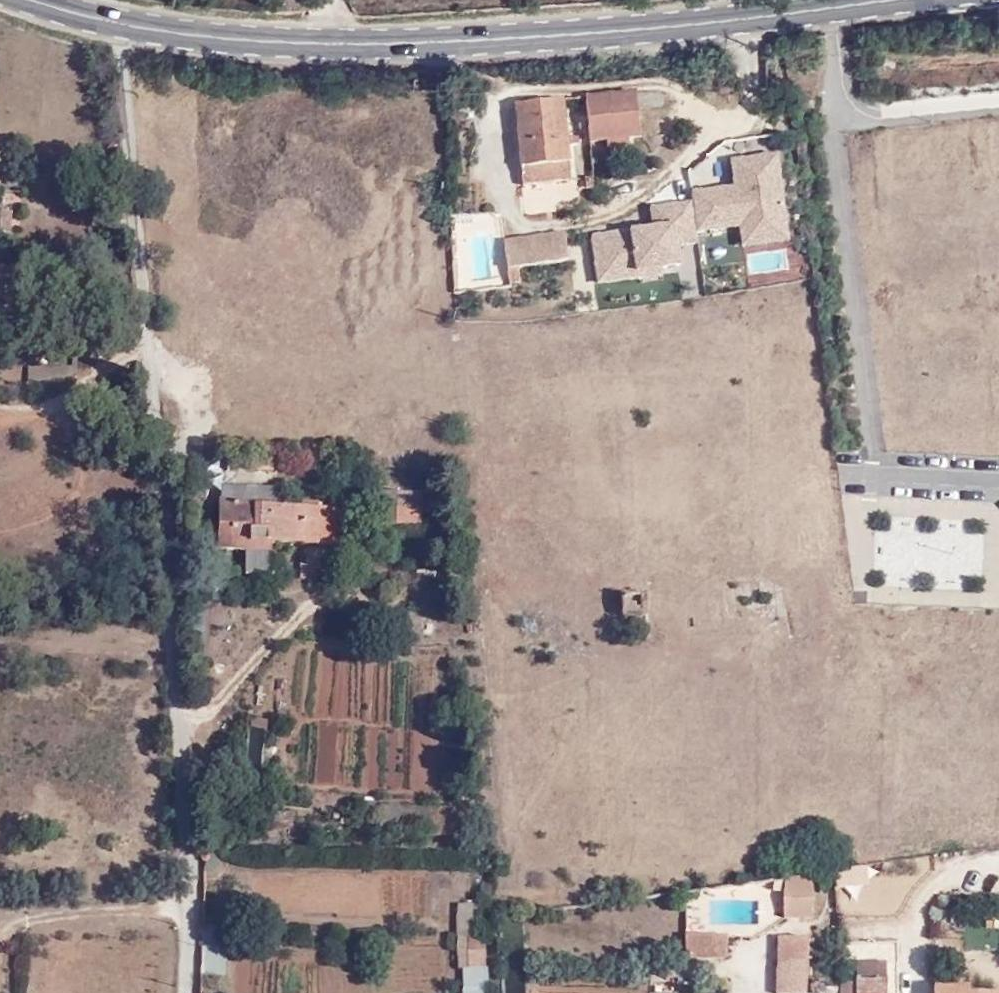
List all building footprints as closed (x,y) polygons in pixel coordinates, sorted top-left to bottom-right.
[(640,136),(636,92),(585,97),(590,142),(607,140),(628,137),(640,136)] [(570,179),(563,100),(515,105),(522,184),(570,179)] [(570,112),(574,176),(591,175),(590,157),(581,157),(579,112),(570,112)] [(629,145),(628,137),(607,140),(607,147),(629,145)] [(727,188),(691,192),(696,232),(740,227),(741,232),(785,226),(776,155),(732,161),(736,197),(729,198),(727,188)] [(735,187),(727,188),(729,198),(736,197),(735,187)] [(680,266),(672,206),(651,209),(654,228),(592,237),(596,260),(607,258),(610,281),(639,277),(637,267),(658,264),(662,268),(680,266)] [(0,210),(0,231),(11,231),(12,211),(0,210)] [(785,226),(741,232),(743,246),(787,241),(785,226)] [(568,260),(564,232),(503,240),(509,283),(520,281),(518,267),(568,260)] [(607,258),(596,260),(599,283),(610,281),(607,258)] [(280,506),(281,487),(221,485),(221,500),(254,501),(254,504),(280,506)] [(418,522),(419,493),(382,492),(381,508),(378,508),(378,522),(418,522)] [(340,543),(341,508),(321,508),(322,504),(318,503),(302,502),(302,507),(280,506),(254,504),(254,501),(221,500),(220,500),(218,549),(267,550),(268,542),(320,543),(340,543)] [(812,918),(812,874),(784,878),(783,918),(812,918)] [(485,968),(484,905),(457,904),(457,937),(467,937),(467,968),(485,968)] [(727,958),(727,936),(685,935),(685,954),(691,958),(727,958)] [(485,968),(467,968),(467,937),(457,937),(456,968),(462,968),(462,992),(485,992),(485,968)] [(809,938),(778,937),(776,992),(807,992),(809,938)] [(886,961),(856,961),(856,982),(840,982),(840,992),(886,992),(886,961)]
